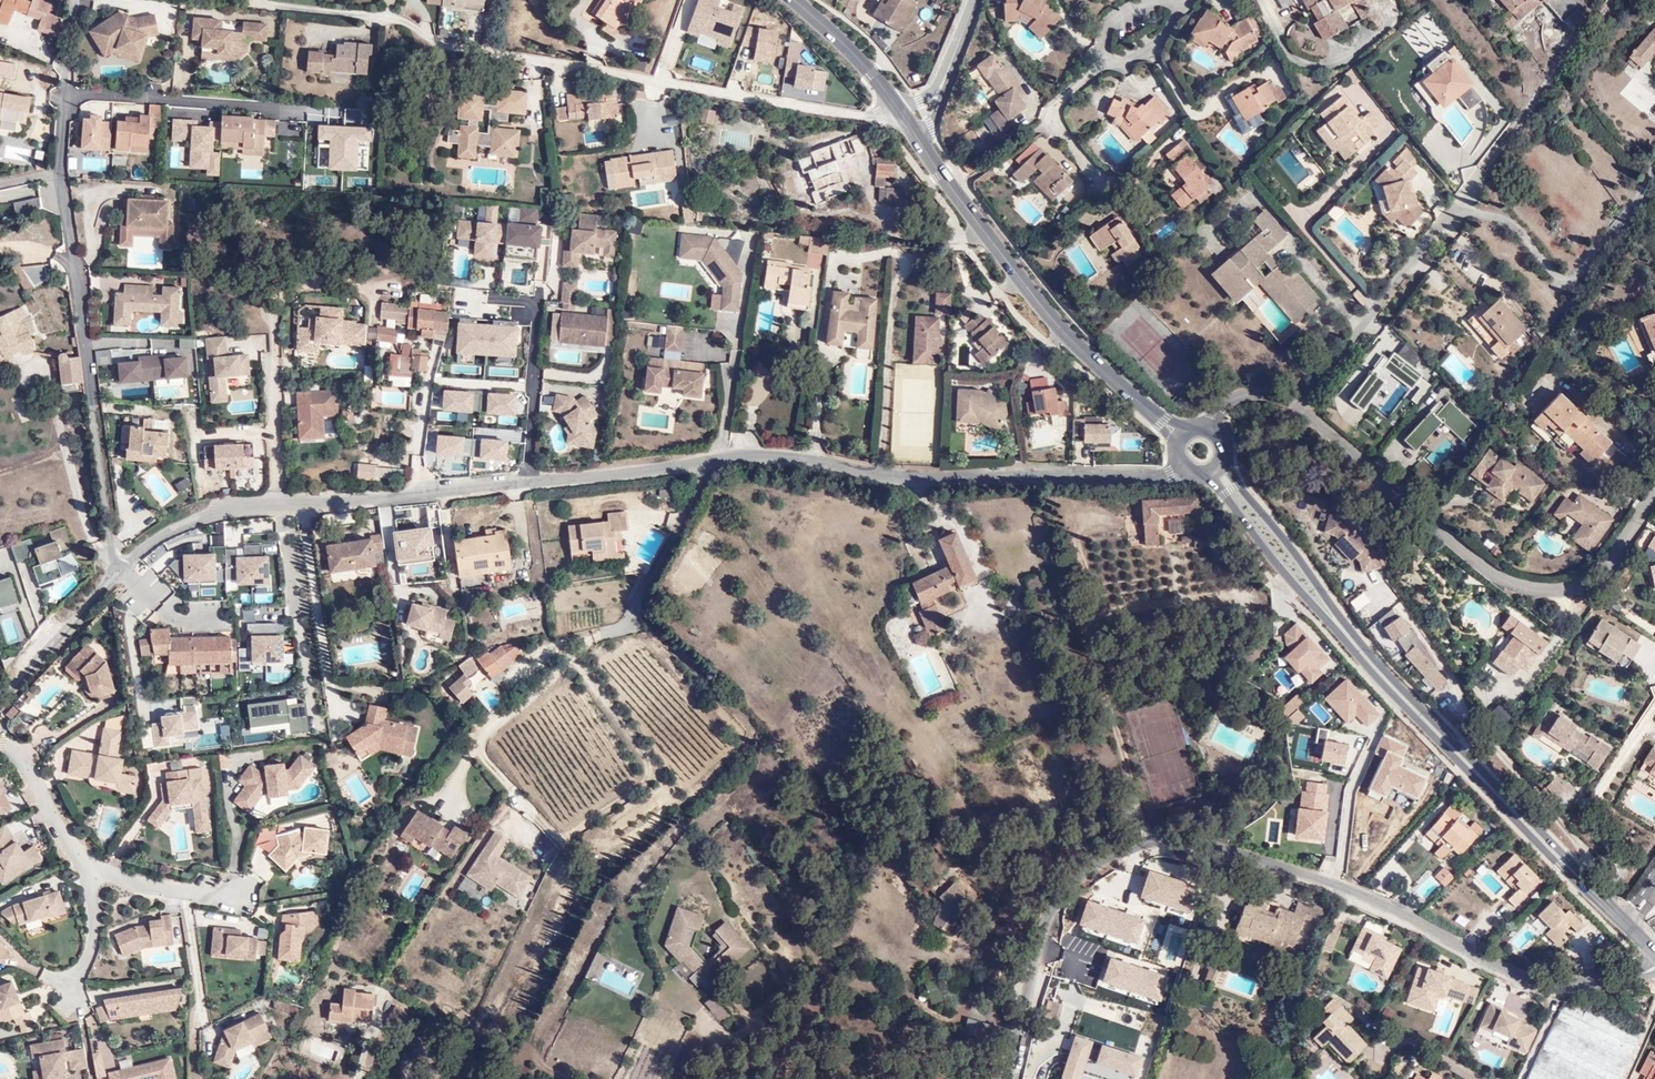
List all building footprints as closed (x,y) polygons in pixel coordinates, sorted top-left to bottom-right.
[(58,41),(64,22),(50,16),(54,6),(37,0),(36,0),(34,4),(22,0),(14,0),(13,4),(0,0),(0,27),(4,28),(8,17),(27,23),(28,21),(44,26),(41,35),(58,41)] [(443,7),(457,9),(458,1),(486,6),(487,0),(443,0),(444,0),(443,7)] [(615,15),(625,0),(594,0),(608,11),(603,18),(616,27),(621,20),(615,15)] [(732,50),(743,7),(733,5),(731,12),(718,9),(720,0),(698,0),(689,35),(701,38),(700,42),(732,50)] [(879,3),(885,8),(878,20),(902,34),(919,3),(913,0),(881,0),(879,3)] [(1004,1),(1005,15),(1018,14),(1019,8),(1036,17),(1033,21),(1045,32),(1062,16),(1047,1),(1047,0),(1005,0),(1005,1),(1004,1)] [(1281,10),(1292,6),(1290,0),(1278,0),(1281,10)] [(1318,2),(1317,0),(1301,0),(1306,10),(1312,7),(1318,21),(1327,37),(1346,27),(1337,10),(1350,3),(1356,0),(1322,0),(1318,2)] [(1356,0),(1350,3),(1358,19),(1364,16),(1359,6),(1363,4),(1361,0),(1356,0)] [(1510,7),(1501,14),(1511,26),(1536,5),(1532,0),(1504,0),(1510,7)] [(1564,21),(1581,8),(1573,0),(1546,0),(1564,21)] [(879,3),(871,16),(878,20),(885,8),(879,3)] [(115,41),(137,50),(144,33),(158,27),(152,11),(136,17),(134,22),(126,19),(129,13),(126,8),(99,18),(104,30),(97,32),(103,46),(107,44),(115,41)] [(1031,26),(1041,36),(1045,32),(1033,21),(1036,17),(1019,8),(1018,14),(1005,15),(1005,20),(1019,18),(1032,24),(1031,26)] [(482,39),(482,12),(469,12),(469,39),(482,39)] [(1205,25),(1206,36),(1224,45),(1227,41),(1231,44),(1229,50),(1237,63),(1249,55),(1248,53),(1253,49),(1253,47),(1262,41),(1249,20),(1240,25),(1243,31),(1239,34),(1233,32),(1234,29),(1216,20),(1218,17),(1206,12),(1200,23),(1205,25)] [(136,17),(129,13),(126,19),(134,22),(136,17)] [(202,36),(201,43),(219,45),(218,51),(238,52),(247,38),(267,40),(269,24),(245,21),(244,28),(223,26),(224,18),(196,15),(194,35),(202,36)] [(104,30),(99,18),(92,21),(97,32),(104,30)] [(1313,23),(1322,40),(1327,37),(1318,21),(1313,23)] [(1205,25),(1200,23),(1198,22),(1192,33),(1208,42),(1210,41),(1222,48),(1224,45),(1206,36),(1205,25)] [(777,32),(747,27),(741,45),(756,47),(755,51),(774,54),(777,32)] [(1628,63),(1642,74),(1654,59),(1654,32),(1628,63)] [(236,58),(251,49),(247,38),(238,52),(218,51),(219,45),(201,43),(200,54),(236,58)] [(330,68),(338,69),(360,70),(371,71),(372,52),(376,52),(376,41),(356,40),(356,42),(341,41),(340,53),(314,51),(313,72),(329,74),(330,68)] [(135,55),(137,50),(115,41),(107,44),(135,55)] [(774,54),(755,51),(754,60),(773,63),(774,54)] [(980,64),(990,78),(994,75),(1006,92),(1002,95),(996,99),(1002,108),(993,114),(1004,131),(1014,124),(1011,118),(1028,105),(1023,98),(1028,94),(1007,64),(1005,66),(995,53),(980,64)] [(1440,53),(1424,65),(1422,71),(1422,76),(1414,82),(1432,106),(1438,102),(1439,104),(1433,108),(1430,111),(1430,114),(1431,118),(1433,121),(1435,124),(1438,126),(1442,127),(1443,127),(1445,125),(1440,119),(1447,113),(1442,108),(1455,98),(1467,114),(1481,103),(1440,53)] [(814,69),(813,67),(797,65),(798,60),(786,58),(783,75),(794,77),(793,86),(811,88),(814,69)] [(359,78),(360,70),(338,69),(338,77),(359,78)] [(1359,85),(1350,74),(1345,78),(1353,89),(1359,85)] [(994,75),(990,78),(1002,95),(1006,92),(994,75)] [(1414,82),(1411,85),(1430,111),(1433,108),(1439,104),(1438,102),(1432,106),(1414,82)] [(1253,84),(1234,95),(1244,111),(1243,111),(1237,115),(1250,134),(1261,127),(1259,124),(1267,120),(1263,113),(1271,107),(1269,103),(1276,98),(1279,103),(1286,99),(1279,86),(1274,89),(1271,84),(1269,86),(1268,83),(1256,90),(1253,84)] [(461,134),(523,138),(523,131),(499,129),(499,123),(510,123),(510,116),(530,117),(532,93),(501,91),(499,107),(487,107),(487,97),(463,95),(460,122),(471,122),(470,127),(462,127),(462,132),(461,134)] [(32,113),(33,100),(0,96),(0,123),(0,122),(18,124),(19,112),(32,113)] [(621,97),(620,97),(612,97),(610,98),(610,102),(605,102),(604,97),(570,96),(570,105),(559,106),(561,119),(589,117),(593,120),(623,118),(621,97)] [(1126,123),(1127,116),(1143,135),(1144,135),(1161,121),(1164,124),(1176,114),(1161,96),(1149,105),(1147,102),(1140,107),(1135,106),(1136,102),(1127,98),(1126,101),(1115,98),(1110,112),(1119,114),(1117,120),(1126,123)] [(1350,107),(1343,99),(1324,114),(1330,123),(1327,126),(1322,131),(1340,153),(1338,156),(1345,165),(1359,153),(1354,147),(1361,142),(1366,148),(1377,139),(1374,134),(1363,121),(1360,123),(1348,109),(1350,107)] [(165,127),(167,103),(153,103),(153,111),(147,111),(147,116),(146,120),(146,124),(135,123),(135,119),(124,119),(122,146),(136,147),(137,142),(153,143),(154,126),(165,127)] [(703,121),(717,123),(719,112),(705,110),(703,121)] [(223,145),(245,147),(247,141),(266,143),(267,148),(276,149),(277,123),(257,121),(255,118),(217,114),(216,125),(225,125),(223,145)] [(1330,123),(1324,114),(1320,117),(1327,126),(1330,123)] [(1371,115),(1363,121),(1374,134),(1381,128),(1371,115)] [(135,123),(146,124),(146,120),(147,116),(136,116),(135,119),(135,123)] [(1143,135),(1127,116),(1126,123),(1138,138),(1143,135)] [(110,119),(81,119),(81,153),(110,153),(110,119)] [(1340,153),(1322,131),(1316,135),(1334,158),(1338,156),(1340,153)] [(451,145),(460,146),(461,134),(452,134),(451,145)] [(523,138),(461,134),(460,146),(459,159),(479,161),(480,148),(493,149),(492,157),(521,159),(523,138)] [(265,153),(267,148),(266,143),(247,141),(245,147),(246,152),(265,153)] [(835,205),(835,202),(853,194),(846,176),(841,167),(869,154),(864,142),(855,146),(853,142),(817,159),(818,161),(804,167),(810,180),(815,179),(821,195),(817,198),(823,210),(835,205)] [(1354,147),(1359,153),(1366,148),(1361,142),(1354,147)] [(26,160),(28,150),(6,147),(4,157),(26,160)] [(1045,171),(1039,177),(1052,190),(1055,188),(1061,194),(1074,182),(1042,147),(1015,173),(1023,182),(1040,166),(1045,171)] [(1183,209),(1197,197),(1209,187),(1211,190),(1217,185),(1205,169),(1202,170),(1189,154),(1187,155),(1181,148),(1170,156),(1175,164),(1173,165),(1187,183),(1171,195),(1183,209)] [(620,188),(641,186),(640,179),(659,176),(667,174),(669,178),(679,176),(675,151),(615,159),(620,188)] [(1395,166),(1399,171),(1405,164),(1412,171),(1420,163),(1408,152),(1395,166)] [(696,155),(689,155),(693,184),(701,183),(696,155)] [(983,164),(975,156),(965,164),(972,173),(983,164)] [(892,179),(898,180),(900,166),(887,164),(882,164),(881,178),(885,178),(883,201),(898,203),(900,190),(891,188),(892,179)] [(1384,190),(1388,203),(1391,214),(1398,221),(1409,232),(1425,215),(1418,208),(1411,185),(1418,177),(1412,171),(1405,164),(1399,171),(1394,176),(1389,171),(1377,184),(1384,190)] [(846,176),(853,194),(860,192),(851,173),(846,176)] [(660,186),(659,176),(640,179),(641,186),(643,188),(660,186)] [(1052,190),(1039,177),(1035,181),(1054,200),(1061,194),(1055,188),(1052,190)] [(815,179),(810,180),(817,198),(821,195),(815,179)] [(1209,187),(1197,197),(1201,202),(1213,193),(1211,190),(1209,187)] [(543,199),(553,199),(553,190),(543,189),(543,199)] [(127,214),(127,219),(166,222),(167,216),(168,195),(156,194),(141,193),(129,192),(127,214)] [(15,215),(39,213),(38,199),(14,200),(15,215)] [(543,199),(542,208),(552,209),(553,210),(553,199),(543,199)] [(1398,221),(1391,214),(1388,203),(1382,205),(1387,222),(1393,227),(1398,221)] [(518,221),(537,223),(538,210),(519,209),(518,221)] [(595,227),(596,214),(579,212),(577,229),(571,228),(571,232),(570,238),(566,238),(564,237),(561,264),(572,265),(573,254),(577,255),(577,250),(592,252),(593,244),(603,245),(613,246),(615,229),(595,227)] [(1258,285),(1265,278),(1300,317),(1318,302),(1292,273),(1285,279),(1262,253),(1282,234),(1262,212),(1252,220),(1261,231),(1209,275),(1234,304),(1258,285)] [(127,219),(127,214),(122,213),(120,239),(131,240),(132,228),(160,230),(160,242),(171,243),(172,217),(167,216),(166,222),(127,219)] [(1111,228),(1122,220),(1119,216),(1108,224),(1111,228)] [(1109,248),(1113,245),(1118,251),(1123,260),(1129,268),(1142,259),(1136,250),(1141,246),(1122,220),(1111,228),(1108,224),(1097,231),(1109,248)] [(503,225),(465,221),(464,238),(472,239),(471,254),(484,255),(485,241),(490,241),(501,242),(503,225)] [(710,235),(711,226),(698,225),(697,234),(710,235)] [(540,250),(540,227),(506,226),(505,249),(540,250)] [(722,226),(721,235),(733,236),(734,227),(722,226)] [(777,240),(777,231),(769,230),(768,239),(777,240)] [(697,234),(679,231),(678,244),(696,246),(728,287),(728,288),(725,305),(734,306),(738,276),(745,271),(717,238),(715,236),(697,234)] [(1109,248),(1097,231),(1092,235),(1104,251),(1109,248)] [(717,238),(738,263),(746,238),(733,236),(721,235),(717,238)] [(812,245),(813,237),(804,236),(803,244),(812,245)] [(812,253),(829,255),(832,239),(813,237),(812,245),(812,253)] [(853,254),(866,255),(867,244),(854,243),(853,254)] [(728,287),(696,246),(678,244),(677,254),(693,255),(719,287),(728,288),(728,287)] [(613,246),(603,245),(602,254),(612,255),(613,246)] [(1118,263),(1123,260),(1118,251),(1112,255),(1118,263)] [(41,282),(37,280),(26,266),(23,263),(16,268),(33,288),(41,282)] [(51,273),(48,264),(26,266),(37,280),(51,273)] [(809,270),(771,266),(769,289),(786,292),(788,285),(794,286),(794,292),(792,308),(814,310),(816,296),(813,295),(814,275),(809,274),(809,270)] [(1436,268),(1427,274),(1441,292),(1449,286),(1436,268)] [(41,282),(72,300),(70,284),(51,273),(37,280),(41,282)] [(1269,298),(1291,324),(1300,317),(1265,278),(1258,285),(1269,298)] [(112,315),(114,318),(125,319),(128,316),(129,305),(159,307),(162,307),(162,320),(172,321),(175,318),(179,319),(180,307),(176,307),(177,282),(161,282),(160,290),(144,289),(145,281),(122,279),(122,288),(113,296),(112,315)] [(563,288),(576,290),(577,281),(564,279),(563,288)] [(578,281),(577,281),(576,290),(563,288),(562,299),(576,301),(578,281)] [(113,287),(113,296),(122,288),(113,287)] [(728,288),(719,287),(717,304),(725,305),(728,288)] [(836,287),(830,325),(843,327),(860,329),(875,331),(880,293),(855,290),(854,299),(846,298),(847,289),(836,287)] [(432,306),(433,297),(417,295),(416,303),(432,306)] [(443,299),(442,298),(433,297),(432,306),(442,307),(443,299)] [(934,318),(950,318),(951,298),(935,297),(934,318)] [(381,311),(405,312),(406,302),(393,301),(393,298),(381,298),(381,311)] [(1526,329),(1499,299),(1488,309),(1476,319),(1488,334),(1482,339),(1500,359),(1508,352),(1512,356),(1520,349),(1513,340),(1526,329)] [(418,323),(431,325),(432,306),(416,303),(406,302),(405,312),(405,322),(418,323)] [(315,338),(360,341),(362,322),(351,321),(352,318),(340,317),(341,305),(322,304),(321,315),(315,315),(315,318),(309,317),(308,326),(297,325),(295,349),(311,350),(314,350),(315,338)] [(442,326),(474,331),(475,314),(462,313),(462,310),(442,307),(432,306),(431,325),(442,326)] [(1466,322),(1482,339),(1488,334),(1476,319),(1488,309),(1486,306),(1466,322)] [(987,347),(982,352),(979,354),(987,365),(1013,344),(1007,336),(1004,338),(1002,335),(1005,333),(1002,330),(1000,326),(1000,324),(994,317),(989,320),(983,314),(981,315),(974,307),(962,316),(970,326),(968,327),(979,341),(981,339),(987,347)] [(9,309),(0,313),(0,368),(6,365),(4,359),(8,358),(6,350),(14,347),(18,352),(22,351),(25,349),(27,346),(21,332),(27,330),(22,319),(14,323),(9,309)] [(40,328),(48,325),(43,309),(34,312),(40,328)] [(561,337),(563,311),(556,310),(552,344),(606,350),(607,342),(561,337)] [(561,337),(607,342),(610,316),(563,311),(561,337)] [(1645,337),(1654,333),(1654,317),(1639,324),(1645,337)] [(396,322),(376,320),(375,334),(396,335),(396,322)] [(937,356),(939,322),(916,321),(915,334),(925,334),(924,355),(937,356)] [(418,330),(430,332),(431,325),(418,323),(418,330)] [(684,324),(668,323),(666,347),(682,348),(684,324)] [(842,340),(843,327),(830,325),(829,338),(842,340)] [(441,333),(473,337),(474,331),(442,326),(441,333)] [(858,342),(873,344),(875,331),(860,329),(858,342)] [(498,337),(512,338),(512,331),(499,330),(498,337)] [(207,389),(222,388),(221,372),(245,371),(244,352),(223,353),(222,332),(203,334),(204,354),(211,354),(212,372),(206,372),(206,380),(201,380),(201,386),(207,385),(207,389)] [(1645,337),(1653,356),(1654,355),(1654,333),(1645,337)] [(925,334),(915,334),(914,361),(937,362),(937,356),(924,355),(925,334)] [(647,347),(663,348),(664,337),(647,336),(647,347)] [(979,341),(976,343),(982,352),(987,347),(981,339),(979,341)] [(401,341),(399,372),(412,373),(412,367),(426,368),(428,350),(422,350),(423,347),(412,346),(413,342),(401,341)] [(310,367),(311,350),(299,349),(298,366),(310,367)] [(1378,365),(1355,397),(1368,407),(1375,397),(1385,405),(1401,385),(1390,377),(1382,371),(1388,363),(1417,385),(1428,370),(1399,349),(1393,357),(1388,353),(1379,366),(1378,365)] [(61,392),(81,388),(77,354),(65,356),(64,350),(56,352),(61,392)] [(1451,353),(1440,365),(1463,385),(1474,373),(1451,353)] [(162,355),(150,356),(152,379),(186,375),(184,356),(163,359),(162,355)] [(701,394),(705,360),(649,355),(648,372),(662,373),(661,383),(685,385),(684,391),(701,394)] [(152,379),(150,356),(138,357),(138,361),(117,363),(119,382),(152,379)] [(661,383),(662,373),(648,372),(646,387),(661,389),(661,383)] [(981,408),(1000,420),(1002,415),(1003,410),(1003,404),(1002,399),(999,394),(995,390),(990,388),(985,386),(984,386),(976,384),(959,383),(957,419),(975,419),(976,418),(981,408)] [(1030,401),(1032,413),(1052,410),(1053,414),(1069,412),(1067,400),(1060,401),(1058,386),(1036,390),(1037,399),(1030,401)] [(318,413),(324,413),(338,412),(337,387),(298,390),(301,436),(319,435),(318,413)] [(208,398),(222,397),(222,388),(207,389),(208,398)] [(1604,456),(1619,438),(1599,420),(1582,405),(1565,390),(1541,418),(1561,436),(1566,431),(1579,443),(1584,438),(1604,456)] [(442,414),(483,414),(483,392),(442,392),(442,414)] [(599,412),(588,393),(578,399),(575,395),(559,392),(556,403),(559,404),(562,408),(570,422),(576,432),(574,443),(594,446),(596,430),(589,418),(599,412)] [(486,418),(515,418),(516,395),(486,394),(486,418)] [(13,399),(20,422),(30,419),(23,396),(13,399)] [(1445,415),(1467,437),(1481,422),(1454,396),(1449,402),(1447,404),(1444,401),(1437,408),(1435,406),(1408,435),(1421,447),(1427,441),(1437,449),(1451,434),(1442,425),(1445,421),(1442,418),(1445,415)] [(1587,401),(1582,405),(1599,420),(1603,415),(1587,401)] [(994,429),(1000,420),(981,408),(976,418),(994,429)] [(1104,415),(1087,414),(1087,417),(1076,417),(1075,432),(1087,432),(1087,438),(1111,439),(1111,422),(1104,422),(1104,415)] [(975,429),(975,419),(957,419),(957,428),(975,429)] [(576,432),(570,422),(565,425),(570,432),(569,442),(574,443),(576,432)] [(127,443),(127,427),(119,427),(119,443),(127,443)] [(127,443),(126,451),(137,452),(138,456),(153,456),(163,456),(162,433),(139,433),(139,428),(127,427),(127,443)] [(1566,431),(1561,436),(1574,448),(1579,443),(1566,431)] [(1579,443),(1600,461),(1604,456),(1584,438),(1579,443)] [(198,443),(197,467),(246,468),(247,445),(198,443)] [(1551,482),(1535,470),(1532,474),(1521,466),(1495,447),(1477,470),(1485,476),(1493,466),(1502,472),(1492,486),(1509,497),(1519,485),(1538,499),(1551,482)] [(126,461),(153,462),(153,456),(138,456),(137,452),(126,451),(126,461)] [(1532,474),(1535,470),(1524,462),(1521,466),(1532,474)] [(392,478),(392,468),(374,468),(374,478),(392,478)] [(179,493),(188,489),(185,480),(175,484),(179,493)] [(669,486),(658,487),(658,496),(670,495),(669,486)] [(1197,494),(1143,497),(1144,522),(1159,522),(1158,511),(1197,510),(1197,494)] [(1580,506),(1595,518),(1591,523),(1580,537),(1598,550),(1621,518),(1588,494),(1582,501),(1574,496),(1561,513),(1569,519),(1575,511),(1580,506)] [(1580,506),(1575,511),(1591,523),(1595,518),(1580,506)] [(615,550),(614,538),(612,528),(621,527),(626,527),(624,508),(605,510),(606,519),(567,524),(570,550),(592,546),(593,552),(615,550)] [(1347,520),(1331,515),(1326,533),(1337,536),(1341,540),(1337,544),(1353,561),(1358,558),(1363,564),(1365,573),(1383,569),(1379,553),(1347,520)] [(1214,531),(1208,518),(1203,521),(1207,529),(1205,535),(1183,535),(1183,541),(1210,540),(1214,531)] [(1183,532),(1183,519),(1167,519),(1167,532),(1183,532)] [(62,521),(46,526),(50,536),(32,544),(29,545),(27,546),(26,548),(26,550),(26,552),(26,553),(33,551),(34,551),(37,559),(30,562),(36,579),(59,571),(52,554),(59,552),(56,545),(68,542),(62,521)] [(1145,531),(1159,530),(1159,522),(1144,522),(1145,531)] [(622,537),(621,527),(612,528),(614,538),(622,537)] [(484,530),(485,538),(495,536),(494,532),(494,529),(484,530)] [(961,585),(976,578),(953,529),(937,537),(948,564),(897,587),(906,607),(918,602),(922,608),(917,610),(925,627),(923,628),(926,637),(947,627),(936,604),(932,605),(929,599),(952,589),(950,583),(959,579),(961,585)] [(395,565),(434,563),(432,530),(393,532),(395,565)] [(495,536),(485,538),(453,543),(457,569),(496,563),(498,571),(513,569),(507,530),(494,532),(495,536)] [(1145,543),(1160,542),(1159,530),(1145,531),(1145,543)] [(371,547),(383,545),(381,531),(369,533),(369,536),(325,545),(324,541),(313,543),(316,557),(327,555),(329,570),(374,562),(371,547)] [(261,545),(223,548),(222,534),(210,535),(211,553),(215,552),(216,566),(225,565),(226,586),(235,586),(233,556),(262,554),(261,545)] [(1653,535),(1646,550),(1654,554),(1654,536),(1653,535)] [(74,551),(87,554),(87,551),(86,547),(84,544),(77,544),(74,551)] [(615,550),(593,552),(593,559),(623,555),(623,549),(615,550)] [(200,595),(215,595),(215,555),(183,555),(183,584),(200,584),(200,595)] [(236,557),(236,589),(269,589),(269,557),(236,557)] [(457,569),(459,578),(498,571),(496,563),(457,569)] [(7,572),(0,574),(0,600),(14,596),(7,572)] [(1026,576),(1029,588),(1042,584),(1039,573),(1026,576)] [(976,578),(961,585),(963,589),(978,582),(976,578)] [(272,602),(272,593),(254,593),(254,603),(272,602)] [(0,600),(0,609),(16,604),(14,596),(0,600)] [(412,603),(407,624),(427,630),(428,624),(441,628),(438,637),(450,640),(454,621),(444,619),(446,609),(432,606),(432,608),(421,605),(412,603)] [(1546,635),(1516,612),(1506,624),(1518,633),(1507,649),(1506,648),(1497,660),(1516,675),(1525,662),(1532,667),(1544,652),(1537,647),(1546,635)] [(1411,653),(1443,688),(1453,678),(1444,668),(1439,664),(1442,662),(1419,627),(1417,628),(1407,614),(1390,625),(1399,639),(1403,637),(1413,651),(1411,653)] [(1616,623),(1604,616),(1589,639),(1622,660),(1628,650),(1638,656),(1646,642),(1625,629),(1621,636),(1611,630),(1616,623)] [(7,642),(20,637),(14,620),(1,625),(7,642)] [(248,624),(248,666),(282,666),(282,636),(277,636),(277,624),(248,624)] [(1331,659),(1297,624),(1285,634),(1286,645),(1290,651),(1284,657),(1298,673),(1301,672),(1312,683),(1325,674),(1321,668),(1331,659)] [(168,664),(190,663),(189,646),(180,646),(180,636),(169,637),(168,629),(149,629),(152,651),(166,651),(168,664)] [(211,673),(206,636),(180,636),(180,646),(189,646),(190,663),(199,663),(199,673),(211,673)] [(228,636),(206,636),(211,673),(234,673),(234,677),(236,677),(237,656),(228,656),(228,639),(228,636)] [(228,639),(228,656),(237,656),(236,639),(228,639)] [(112,690),(102,661),(83,645),(69,660),(83,674),(85,682),(89,689),(90,691),(94,693),(97,694),(100,693),(112,690)] [(525,653),(520,646),(508,649),(505,646),(471,656),(461,664),(467,672),(451,686),(458,693),(465,701),(475,692),(469,684),(474,681),(468,675),(484,664),(492,675),(505,667),(525,653)] [(249,668),(248,649),(237,650),(238,668),(249,668)] [(97,699),(100,698),(100,693),(97,694),(94,693),(90,691),(89,689),(85,682),(83,674),(69,660),(64,666),(79,679),(80,685),(83,691),(88,697),(93,699),(97,699)] [(508,672),(505,667),(492,675),(496,680),(508,672)] [(1381,714),(1348,677),(1323,699),(1347,725),(1358,716),(1367,726),(1381,714)] [(971,700),(964,686),(958,690),(960,694),(956,696),(961,705),(971,700)] [(39,695),(33,689),(28,694),(32,699),(30,701),(32,703),(39,695)] [(183,729),(192,728),(192,724),(196,719),(198,719),(196,705),(200,705),(199,695),(183,696),(183,706),(186,706),(187,711),(181,711),(181,713),(176,714),(176,712),(174,711),(172,711),(171,711),(169,711),(167,712),(166,713),(166,715),(164,716),(164,722),(155,724),(157,746),(171,744),(170,735),(175,734),(180,727),(183,729)] [(1297,710),(1305,703),(1298,695),(1280,709),(1294,726),(1304,718),(1297,710)] [(251,725),(254,725),(271,722),(273,735),(295,732),(311,730),(306,701),(288,703),(287,697),(248,702),(251,725)] [(398,741),(396,750),(409,752),(415,725),(382,719),(384,706),(368,702),(363,722),(344,732),(352,745),(360,740),(363,744),(375,736),(398,741)] [(1502,703),(1492,712),(1504,725),(1514,716),(1502,703)] [(13,704),(5,712),(6,713),(11,718),(18,709),(13,704)] [(1572,740),(1570,744),(1577,749),(1580,744),(1597,754),(1594,759),(1605,766),(1618,744),(1598,731),(1596,734),(1581,725),(1582,722),(1561,709),(1550,724),(1555,727),(1554,729),(1572,740)] [(1554,729),(1555,727),(1550,724),(1545,721),(1538,732),(1555,743),(1560,738),(1570,744),(1572,740),(1554,729)] [(219,726),(220,739),(228,739),(228,726),(219,726)] [(100,744),(117,747),(120,732),(103,728),(100,744)] [(367,751),(376,746),(396,750),(398,741),(375,736),(363,744),(367,751)] [(1408,747),(1384,736),(1375,754),(1383,758),(1368,790),(1387,799),(1392,787),(1420,800),(1430,778),(1402,765),(1405,760),(1403,759),(1408,747)] [(360,740),(352,745),(358,756),(367,751),(363,744),(360,740)] [(1345,767),(1350,745),(1325,740),(1320,762),(1345,767)] [(100,744),(98,755),(114,758),(117,747),(100,744)] [(1654,746),(1639,768),(1654,778),(1654,746)] [(323,755),(330,768),(339,763),(332,750),(323,755)] [(67,774),(89,777),(117,782),(116,789),(133,792),(137,777),(119,774),(122,759),(114,758),(98,755),(72,751),(67,774)] [(252,806),(263,791),(268,791),(287,788),(299,787),(309,774),(304,770),(310,763),(300,755),(289,768),(283,769),(283,763),(265,765),(265,771),(259,772),(250,765),(239,779),(246,785),(238,795),(252,806)] [(162,780),(162,763),(147,764),(147,781),(162,780)] [(304,770),(309,774),(315,766),(310,763),(304,770)] [(193,799),(206,797),(203,775),(190,777),(188,767),(167,771),(168,781),(171,798),(163,799),(148,818),(159,826),(173,808),(192,805),(194,804),(193,799)] [(1560,774),(1552,783),(1562,794),(1571,785),(1560,774)] [(116,789),(117,782),(89,777),(88,780),(93,786),(116,789)] [(171,798),(168,781),(161,782),(163,799),(171,798)] [(1327,785),(1307,782),(1306,792),(1303,792),(1301,808),(1299,808),(1295,838),(1325,842),(1329,812),(1326,811),(1328,796),(1326,796),(1327,785)] [(287,795),(287,788),(268,791),(269,797),(287,795)] [(252,806),(238,795),(234,800),(248,811),(252,806)] [(194,822),(209,819),(206,797),(193,799),(194,804),(192,805),(194,822)] [(10,809),(6,800),(0,803),(0,815),(10,809)] [(1462,812),(1451,801),(1430,822),(1445,837),(1439,842),(1431,849),(1439,857),(1450,847),(1457,854),(1476,835),(1466,825),(1464,827),(1455,818),(1462,812)] [(444,841),(439,838),(443,831),(416,812),(399,838),(410,845),(414,839),(428,849),(430,847),(450,860),(467,834),(455,825),(449,835),(444,841)] [(1472,820),(1466,825),(1476,835),(1481,829),(1472,820)] [(1445,837),(1430,822),(1423,830),(1432,839),(1435,837),(1439,842),(1445,837)] [(34,848),(24,854),(11,834),(5,825),(0,828),(0,862),(5,869),(2,871),(9,882),(42,860),(34,848)] [(270,856),(279,864),(285,858),(288,861),(295,863),(297,861),(308,858),(309,851),(327,854),(331,832),(307,828),(306,834),(301,833),(300,831),(278,835),(279,845),(270,856)] [(444,841),(449,835),(443,831),(439,838),(444,841)] [(495,885),(518,900),(530,881),(498,859),(508,843),(494,834),(466,877),(490,893),(495,885)] [(538,844),(549,850),(554,843),(543,836),(538,844)] [(942,837),(936,842),(939,845),(953,849),(942,837)] [(939,845),(934,843),(931,846),(943,858),(947,854),(939,845)] [(939,845),(947,854),(953,849),(939,845)] [(1533,881),(1512,857),(1494,872),(1513,893),(1505,901),(1511,908),(1525,896),(1522,892),(1533,881)] [(285,858),(279,864),(287,872),(295,863),(288,861),(285,858)] [(2,886),(9,882),(2,871),(5,869),(0,862),(0,882),(2,886)] [(1430,875),(1440,885),(1450,876),(1440,865),(1430,875)] [(1198,886),(1150,871),(1142,897),(1189,912),(1198,886)] [(936,898),(938,895),(950,885),(940,874),(926,887),(936,898)] [(952,883),(950,885),(938,895),(944,902),(932,925),(949,934),(958,918),(968,900),(952,883)] [(55,917),(67,912),(60,891),(19,905),(17,905),(2,914),(14,924),(18,922),(20,926),(55,914),(55,917)] [(1281,917),(1276,915),(1260,910),(1262,902),(1261,900),(1259,898),(1256,898),(1254,899),(1252,901),(1250,906),(1247,905),(1238,933),(1250,937),(1252,935),(1254,927),(1273,934),(1273,937),(1285,941),(1298,944),(1307,917),(1327,924),(1332,910),(1301,900),(1298,910),(1284,906),(1281,917)] [(1078,924),(1138,945),(1147,920),(1086,899),(1078,924)] [(1276,915),(1281,917),(1284,906),(1279,904),(1276,915)] [(1573,936),(1581,928),(1565,913),(1561,916),(1549,904),(1536,917),(1547,929),(1541,934),(1555,949),(1563,942),(1558,937),(1566,929),(1573,936)] [(667,942),(681,958),(683,956),(694,969),(688,975),(697,984),(700,980),(706,987),(716,978),(710,972),(713,968),(716,971),(742,946),(740,944),(743,941),(734,932),(730,936),(719,924),(711,932),(715,936),(712,938),(719,946),(705,959),(691,943),(699,916),(697,916),(698,914),(685,910),(679,930),(671,928),(667,942)] [(312,912),(284,915),(282,925),(288,925),(288,931),(281,935),(278,959),(300,962),(304,940),(304,927),(313,926),(312,912)] [(313,926),(304,927),(304,940),(319,925),(318,912),(312,912),(313,926)] [(151,940),(164,939),(164,945),(173,944),(171,916),(162,917),(162,921),(149,922),(149,926),(136,927),(115,935),(123,956),(141,948),(139,942),(151,940)] [(958,918),(949,934),(958,938),(967,923),(958,918)] [(1149,930),(1145,948),(1178,955),(1184,924),(1156,919),(1154,931),(1149,930)] [(724,920),(719,924),(730,936),(734,932),(724,920)] [(1377,927),(1367,922),(1355,945),(1366,950),(1368,946),(1380,952),(1375,964),(1391,971),(1404,945),(1376,931),(1377,927)] [(1254,927),(1252,935),(1284,945),(1285,941),(1273,937),(1273,934),(1254,927)] [(215,928),(213,948),(227,950),(226,954),(246,956),(246,960),(256,961),(258,939),(241,938),(241,931),(215,928)] [(11,954),(0,945),(0,961),(11,954)] [(213,948),(212,956),(246,960),(246,956),(226,954),(227,950),(213,948)] [(681,958),(677,962),(688,975),(694,969),(683,956),(681,958)] [(1170,978),(1111,959),(1103,981),(1163,1001),(1170,978)] [(1216,983),(1223,966),(1212,962),(1209,967),(1213,968),(1209,981),(1216,983)] [(1468,998),(1469,997),(1473,984),(1474,982),(1454,976),(1455,972),(1431,965),(1430,967),(1421,965),(1412,994),(1435,1002),(1440,989),(1449,992),(1468,998)] [(935,975),(923,979),(927,991),(939,987),(935,975)] [(5,1022),(13,1020),(16,1027),(32,1022),(28,1012),(23,1014),(11,983),(0,987),(0,1010),(5,1022)] [(1482,987),(1473,984),(1469,997),(1477,1000),(1482,987)] [(367,1009),(367,1004),(373,1004),(374,995),(355,994),(356,989),(345,988),(344,1004),(331,1003),(329,1021),(343,1022),(344,1016),(362,1018),(363,1009),(367,1009)] [(120,1013),(166,1007),(166,1012),(177,1011),(181,989),(102,1000),(104,1005),(109,1019),(109,1021),(121,1019),(120,1013)] [(717,989),(705,1000),(722,1018),(735,1007),(717,989)] [(1435,1002),(1412,994),(1410,999),(1437,1009),(1443,994),(1447,996),(1449,992),(1440,989),(1435,1002)] [(291,1005),(275,1001),(272,1008),(288,1014),(291,1005)] [(1524,1049),(1535,1026),(1521,1020),(1522,1016),(1511,1012),(1512,1009),(1494,1001),(1484,1025),(1494,1030),(1495,1027),(1513,1035),(1509,1042),(1524,1049)] [(1057,1002),(1054,1012),(1065,1014),(1067,1005),(1057,1002)] [(344,1016),(343,1022),(372,1024),(373,1004),(367,1004),(367,1009),(363,1009),(362,1018),(344,1016)] [(1644,1029),(1590,1004),(1562,1008),(1529,1078),(1621,1078),(1644,1029)] [(101,1022),(109,1019),(104,1005),(96,1008),(101,1022)] [(1353,1027),(1358,1021),(1344,1006),(1327,1021),(1330,1026),(1316,1039),(1327,1050),(1333,1045),(1353,1066),(1372,1048),(1353,1027)] [(120,1013),(121,1019),(166,1012),(166,1007),(120,1013)] [(1053,1018),(1063,1021),(1065,1014),(1054,1012),(1053,1018)] [(226,1030),(216,1057),(232,1062),(236,1049),(252,1042),(271,1034),(262,1015),(226,1030)] [(271,1034),(252,1042),(254,1047),(273,1039),(271,1034)] [(1093,1041),(1076,1036),(1062,1078),(1081,1078),(1093,1041)] [(46,1078),(68,1078),(65,1060),(63,1052),(66,1051),(64,1039),(32,1045),(34,1057),(42,1056),(45,1069),(46,1078)] [(1137,1078),(1145,1058),(1102,1043),(1095,1064),(1137,1078)] [(76,1068),(88,1066),(85,1047),(72,1050),(76,1068)] [(1651,1049),(1640,1072),(1647,1076),(1646,1078),(1654,1078),(1654,1051),(1651,1049)] [(65,1060),(72,1059),(70,1050),(66,1051),(63,1052),(65,1060)] [(232,1062),(216,1057),(214,1062),(230,1068),(232,1062)] [(126,1076),(125,1070),(108,1074),(109,1078),(172,1078),(167,1059),(136,1067),(136,1073),(126,1076)] [(136,1073),(136,1067),(125,1070),(126,1076),(136,1073)] [(36,1078),(46,1078),(45,1069),(35,1071),(36,1078)]
